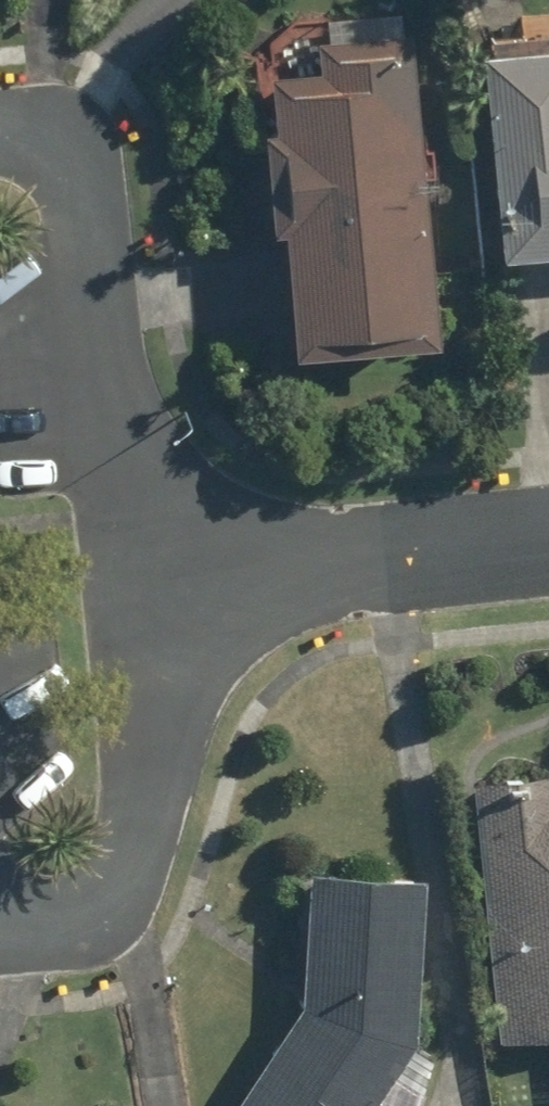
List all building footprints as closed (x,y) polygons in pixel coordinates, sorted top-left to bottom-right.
[(424,341),(408,15),(256,23),(266,232),(282,232),(288,347),(424,341)] [(475,45),(489,251),(548,247),(548,40),(475,45)] [(467,776),(491,1038),(548,1032),(548,768),(467,776)] [(294,1001),(233,1105),(415,1105),(433,1055),(413,1042),(421,871),(301,866),(294,1001)]
